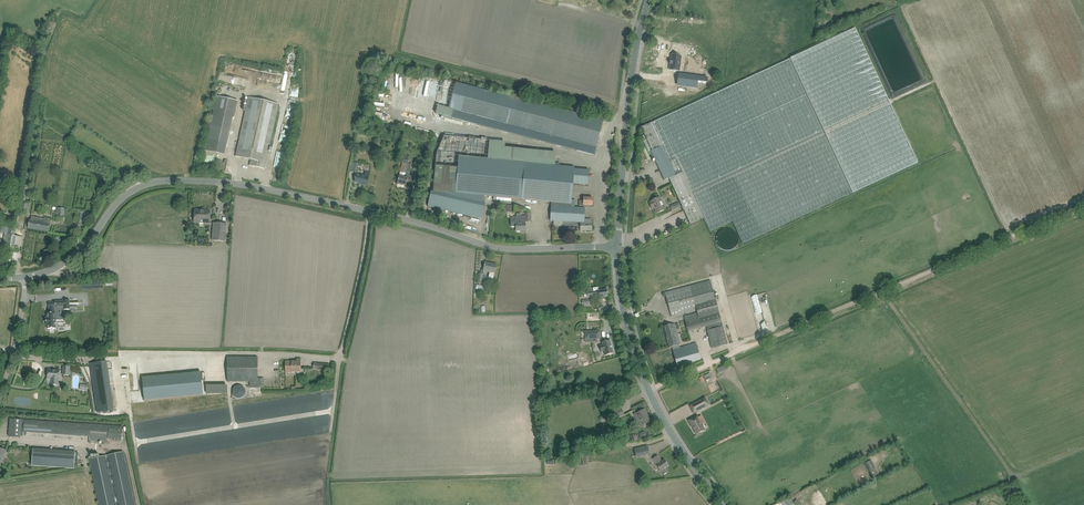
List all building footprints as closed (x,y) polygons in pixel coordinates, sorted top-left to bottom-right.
[(855,28),(790,59),(641,127),(652,151),(651,151),(665,180),(669,178),(690,224),(704,218),(710,232),(732,221),(743,244),(918,163),(855,28)] [(656,51),(653,51),(648,50),(645,70),(653,72),(656,51)] [(681,57),(671,55),(671,61),(670,61),(670,62),(671,62),(670,64),(670,70),(679,71),(681,57)] [(278,76),(278,78),(283,79),(284,72),(275,70),(274,75),(278,76)] [(678,86),(697,89),(698,83),(707,84),(708,77),(679,74),(678,86)] [(496,92),(496,94),(443,80),(434,114),(594,155),(603,121),(496,92)] [(205,151),(224,155),(236,101),(217,97),(205,151)] [(248,98),(235,157),(251,160),(249,166),(264,169),(279,104),(248,98)] [(411,108),(410,119),(428,121),(429,117),(424,117),(425,109),(411,108)] [(551,202),(551,206),(575,208),(576,201),(572,200),(573,184),(587,185),(589,171),(574,170),(575,168),(559,166),(560,163),(555,162),(556,153),(505,148),(505,142),(444,137),(437,154),(433,192),(431,191),(428,207),(482,219),(485,204),(483,202),(484,196),(551,202)] [(7,162),(19,164),(20,157),(8,156),(7,162)] [(413,179),(408,178),(408,177),(404,177),(405,173),(406,173),(409,164),(408,164),(409,161),(404,159),(400,175),(399,175),(397,184),(406,186),(407,182),(412,183),(413,179)] [(359,164),(351,162),(349,171),(357,173),(359,164)] [(363,185),(367,186),(370,173),(365,172),(364,176),(356,174),(355,178),(355,179),(354,182),(363,184),(363,185)] [(657,213),(662,211),(665,209),(660,197),(651,201),(651,202),(649,203),(651,207),(653,206),(657,213)] [(584,201),(579,201),(579,206),(584,206),(584,205),(593,205),(593,198),(584,198),(584,201)] [(19,214),(28,215),(30,201),(21,200),(19,214)] [(550,221),(554,221),(553,226),(563,227),(563,226),(577,226),(577,231),(592,231),(592,219),(585,219),(585,208),(575,208),(551,206),(550,221)] [(194,222),(209,223),(210,211),(195,210),(194,222)] [(64,221),(65,211),(57,211),(57,220),(64,221)] [(525,217),(511,217),(511,227),(516,227),(516,231),(525,231),(525,222),(531,222),(531,213),(525,213),(525,217)] [(35,221),(29,220),(28,228),(48,231),(50,219),(44,218),(44,219),(36,218),(35,221)] [(214,223),(212,240),(225,241),(227,224),(214,223)] [(8,227),(7,235),(15,236),(16,228),(8,227)] [(2,248),(14,249),(16,236),(4,234),(2,248)] [(489,278),(493,279),(496,265),(485,263),(483,271),(490,272),(489,278)] [(710,281),(670,292),(665,293),(671,317),(697,310),(697,312),(684,316),(688,331),(706,326),(708,331),(707,331),(712,349),(728,344),(722,325),(710,281)] [(775,324),(768,290),(760,292),(767,326),(775,324)] [(50,313),(47,313),(47,318),(46,318),(46,325),(47,325),(47,329),(56,328),(56,326),(57,326),(57,323),(56,323),(56,313),(55,313),(55,309),(64,309),(64,310),(70,310),(69,300),(63,300),(63,301),(55,301),(55,302),(48,303),(49,308),(50,313)] [(696,344),(680,348),(679,345),(677,337),(678,336),(677,334),(675,324),(672,325),(672,324),(664,327),(667,337),(666,337),(669,348),(672,347),(677,365),(700,358),(696,344)] [(601,331),(585,331),(585,339),(601,339),(601,331)] [(602,343),(603,345),(599,346),(601,352),(604,351),(605,356),(613,354),(610,341),(602,343)] [(258,357),(227,357),(227,363),(227,382),(250,382),(250,388),(264,388),(264,378),(258,378),(258,363),(258,357)] [(112,359),(96,362),(103,415),(120,412),(112,359)] [(297,361),(285,361),(285,373),(291,373),(291,372),(301,372),(301,364),(301,359),(297,359),(297,361)] [(728,364),(716,369),(718,374),(730,368),(728,364)] [(62,376),(70,376),(70,367),(63,366),(62,376)] [(712,368),(705,370),(708,381),(715,379),(712,368)] [(51,379),(51,385),(58,385),(58,379),(59,379),(60,370),(48,369),(47,378),(51,379)] [(203,395),(201,372),(142,378),(145,400),(203,395)] [(225,383),(204,383),(204,391),(225,390),(225,383)] [(705,398),(690,406),(693,413),(709,405),(705,398)] [(629,406),(631,410),(642,406),(641,402),(629,406)] [(607,420),(608,423),(625,414),(620,406),(599,418),(601,423),(607,420)] [(640,426),(645,424),(650,421),(645,410),(635,415),(640,426)] [(697,415),(688,420),(692,428),(693,427),(697,435),(705,430),(702,424),(702,425),(698,418),(698,417),(697,415)] [(121,440),(122,427),(10,419),(9,436),(20,437),(20,435),(23,436),(24,432),(90,437),(89,440),(108,442),(108,439),(121,440)] [(648,446),(635,449),(636,455),(644,454),(644,455),(650,454),(648,446)] [(32,466),(43,466),(42,482),(87,486),(89,453),(33,449),(32,466)] [(123,452),(106,456),(90,459),(99,504),(135,504),(123,452)] [(667,473),(665,470),(664,469),(668,466),(664,460),(662,462),(657,456),(653,459),(657,465),(656,465),(660,471),(661,471),(663,475),(667,473)] [(653,462),(649,457),(644,460),(648,466),(653,462)] [(878,473),(871,460),(866,463),(873,476),(878,473)]
